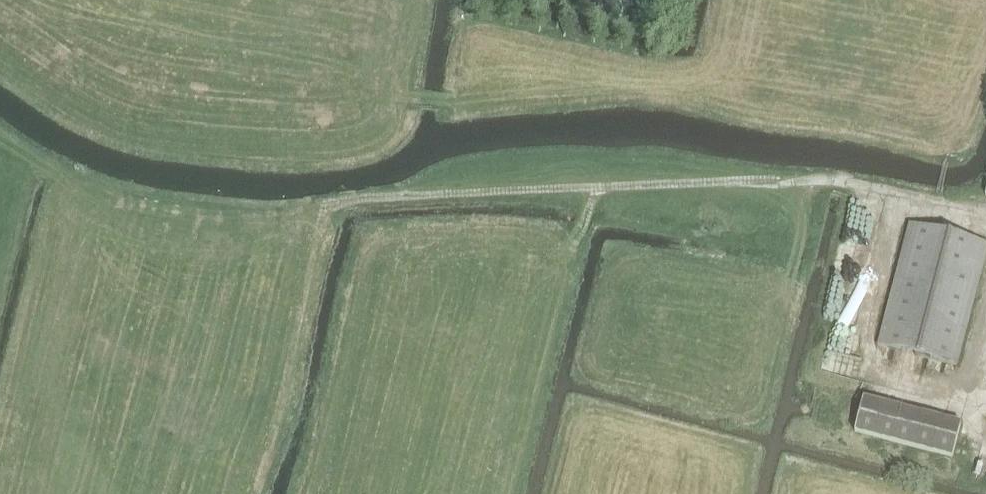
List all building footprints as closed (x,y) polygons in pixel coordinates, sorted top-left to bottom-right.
[(985,257),(985,244),(909,223),(877,345),(957,366),(985,257)] [(961,424),(863,398),(854,433),(952,459),(961,424)]
